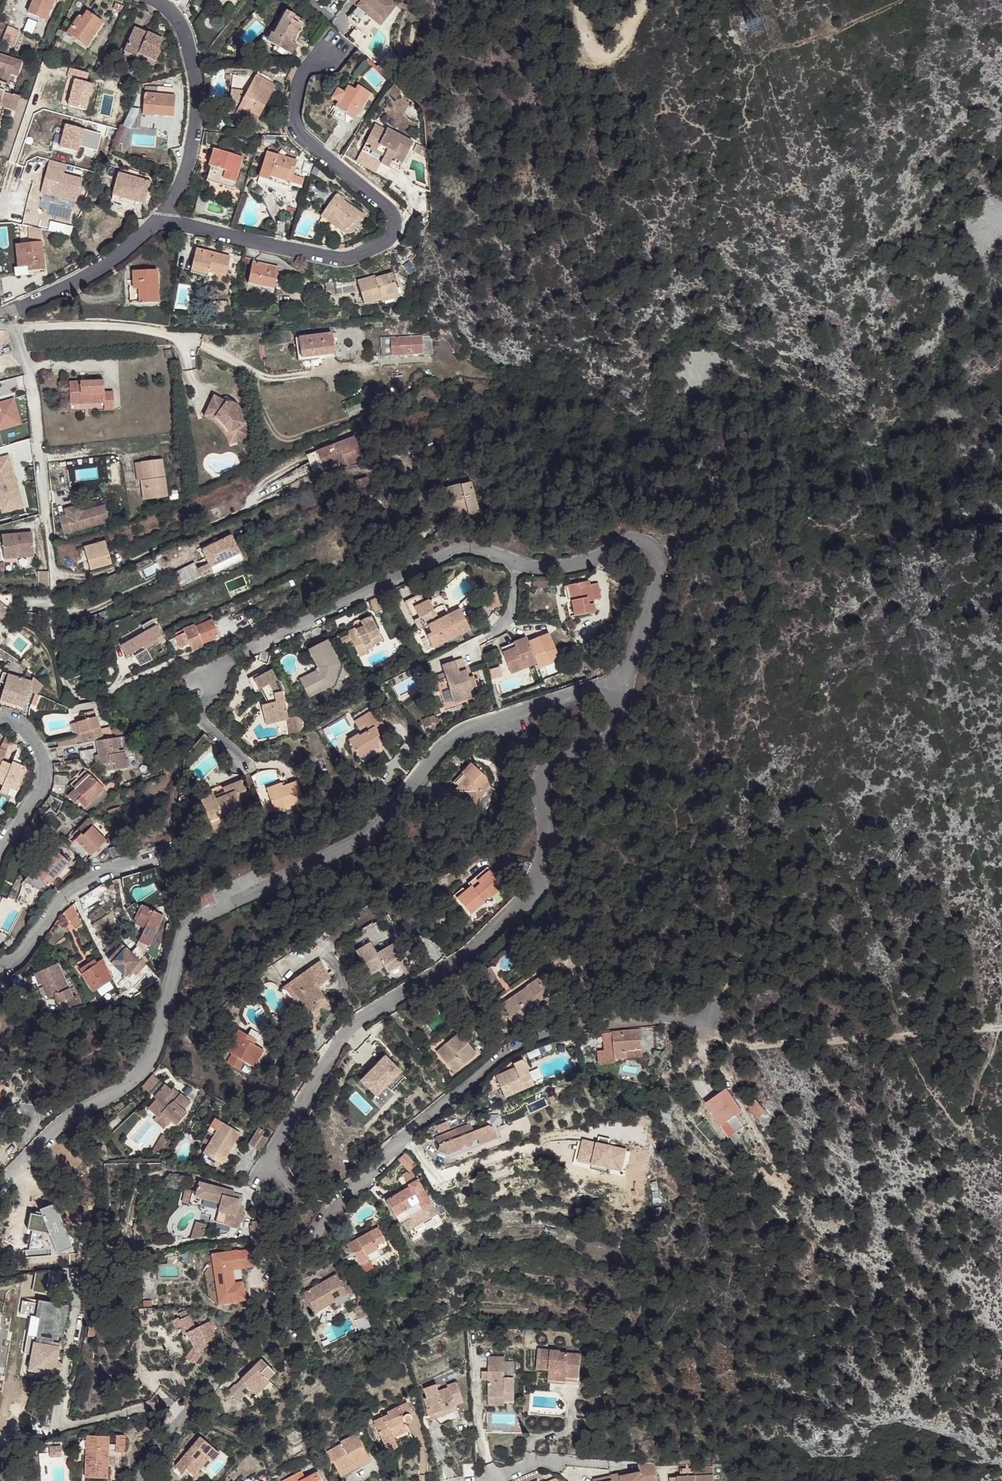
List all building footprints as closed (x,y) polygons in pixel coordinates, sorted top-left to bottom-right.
[(28,13),(46,20),(54,0),(33,0),(28,13)] [(357,6),(367,14),(371,8),(385,19),(396,5),(389,0),(349,0),(357,6)] [(115,3),(113,9),(120,12),(123,6),(115,3)] [(367,14),(357,6),(348,17),(357,25),(367,14)] [(380,25),(385,19),(371,8),(367,14),(380,25)] [(78,17),(66,33),(86,47),(103,23),(87,11),(81,20),(78,17)] [(292,43),(304,20),(286,11),(274,34),(271,33),(267,41),(292,54),(297,45),(292,43)] [(305,25),(304,20),(292,43),(297,45),(305,30),(305,25)] [(19,31),(8,27),(2,40),(13,45),(19,31)] [(138,53),(156,61),(160,51),(158,50),(162,40),(134,27),(123,52),(136,58),(138,53)] [(363,42),(351,33),(346,39),(358,48),(363,42)] [(154,66),(156,61),(138,53),(136,58),(154,66)] [(6,88),(10,75),(17,77),(22,61),(0,55),(0,106),(6,88)] [(249,111),(259,116),(275,86),(255,75),(238,110),(247,114),(249,111)] [(350,124),(369,93),(357,85),(354,90),(347,86),(343,93),(337,89),(332,98),(338,102),(332,112),(350,124)] [(395,99),(402,92),(395,85),(387,92),(395,99)] [(145,87),(143,115),(173,118),(175,95),(171,95),(172,88),(158,87),(145,87)] [(6,88),(0,106),(0,107),(14,112),(19,98),(9,94),(10,89),(6,88)] [(236,114),(248,120),(250,116),(257,120),(259,116),(249,111),(247,114),(238,110),(236,114)] [(132,113),(122,128),(127,131),(136,115),(132,113)] [(365,143),(371,146),(369,149),(384,156),(380,164),(388,168),(392,158),(402,163),(413,142),(387,129),(386,131),(375,125),(365,143)] [(365,143),(355,162),(376,172),(380,164),(384,156),(369,149),(371,146),(365,143)] [(427,158),(426,146),(421,147),(416,145),(413,151),(427,158)] [(234,188),(242,157),(214,149),(209,166),(211,166),(206,180),(234,188)] [(267,152),(259,177),(269,180),(270,175),(287,181),(291,166),(295,167),(296,161),(267,152)] [(150,182),(127,176),(129,171),(120,169),(112,200),(135,206),(136,201),(144,204),(150,182)] [(269,180),(259,177),(257,183),(288,193),(290,187),(269,180)] [(359,223),(364,214),(343,200),(344,198),(336,193),(321,216),(331,223),(333,219),(345,226),(350,226),(354,220),(359,223)] [(345,226),(333,219),(331,223),(345,233),(349,233),(352,232),(345,226)] [(417,234),(424,235),(426,227),(420,225),(417,234)] [(25,244),(16,245),(18,268),(15,268),(16,276),(29,275),(28,272),(45,270),(42,237),(24,238),(25,244)] [(196,249),(192,265),(209,269),(208,271),(226,276),(230,257),(214,253),(214,255),(204,253),(205,251),(196,249)] [(253,262),(248,281),(265,285),(264,287),(274,289),(278,267),(253,262)] [(192,265),(190,272),(207,276),(208,271),(209,269),(192,265)] [(130,289),(130,304),(158,303),(157,270),(132,271),(133,289),(130,289)] [(357,282),(364,304),(381,300),(380,297),(397,292),(393,274),(375,279),(374,277),(357,282)] [(325,283),(327,296),(355,292),(354,284),(335,286),(335,281),(325,283)] [(381,300),(381,301),(399,297),(397,292),(380,297),(381,300)] [(219,313),(218,303),(208,303),(209,313),(219,313)] [(9,342),(6,330),(0,331),(0,345),(9,342)] [(299,337),(302,358),(334,354),(331,333),(299,337)] [(432,354),(431,335),(381,339),(382,357),(390,356),(390,357),(432,354)] [(103,381),(69,382),(70,404),(104,403),(104,410),(114,410),(113,392),(104,392),(103,381)] [(214,417),(225,402),(214,395),(204,416),(211,421),(216,424),(220,428),(226,436),(229,445),(233,443),(229,434),(223,424),(219,421),(214,417)] [(229,398),(225,402),(214,417),(219,421),(223,424),(229,434),(233,443),(251,437),(247,428),(241,418),(241,413),(240,409),(237,406),(233,403),(234,402),(229,398)] [(14,399),(0,403),(0,431),(22,425),(14,399)] [(341,441),(307,455),(313,472),(338,462),(345,459),(346,463),(348,466),(364,460),(355,436),(341,441)] [(15,462),(32,458),(28,442),(11,446),(15,462)] [(8,455),(0,457),(0,507),(1,512),(23,506),(8,455)] [(146,480),(141,481),(143,500),(167,497),(162,459),(141,462),(143,477),(145,476),(146,480)] [(141,462),(135,463),(137,481),(141,481),(146,480),(145,476),(143,477),(141,462)] [(366,477),(354,481),(356,488),(368,485),(366,477)] [(451,502),(452,507),(455,516),(478,510),(470,482),(460,485),(461,488),(446,492),(449,503),(451,502)] [(442,490),(447,509),(452,507),(451,502),(449,503),(446,492),(461,488),(460,485),(442,490)] [(58,517),(63,535),(109,522),(104,505),(82,512),(80,512),(77,505),(64,509),(66,514),(58,517)] [(2,535),(4,559),(18,558),(18,553),(34,552),(32,532),(2,535)] [(231,535),(202,550),(209,563),(211,567),(239,553),(231,535)] [(105,541),(84,547),(90,570),(111,564),(105,541)] [(211,567),(209,563),(197,569),(201,578),(242,559),(239,553),(211,567)] [(194,563),(174,572),(180,587),(201,578),(197,569),(194,563)] [(38,572),(38,586),(49,586),(49,571),(38,572)] [(589,581),(572,584),(576,600),(571,601),(575,616),(595,611),(593,600),(601,598),(598,583),(589,585),(589,581)] [(5,606),(12,612),(12,611),(11,594),(3,594),(0,592),(0,612),(5,606)] [(432,612),(435,611),(429,600),(425,602),(421,593),(405,601),(419,630),(428,626),(432,633),(427,636),(432,647),(470,629),(460,609),(448,615),(452,624),(443,629),(441,624),(439,625),(432,612)] [(379,596),(370,601),(375,613),(385,608),(379,596)] [(4,619),(5,619),(12,612),(5,606),(0,612),(0,624),(4,619)] [(109,619),(106,610),(91,615),(94,624),(109,619)] [(439,620),(435,611),(432,612),(439,625),(441,624),(443,629),(452,624),(448,615),(439,620)] [(253,615),(236,623),(239,631),(257,623),(253,615)] [(348,634),(339,639),(342,645),(351,641),(355,648),(352,649),(354,654),(357,652),(360,657),(368,653),(366,649),(383,640),(371,616),(345,629),(348,634)] [(166,640),(154,620),(143,626),(146,632),(122,646),(128,657),(145,647),(147,650),(160,642),(161,644),(166,640)] [(212,620),(203,624),(205,628),(214,624),(212,620)] [(185,634),(190,645),(192,650),(203,646),(202,643),(219,636),(214,624),(205,628),(203,624),(195,627),(194,625),(183,630),(185,634)] [(528,642),(533,655),(543,651),(539,641),(550,637),(549,633),(528,642)] [(185,634),(176,638),(181,649),(190,645),(185,634)] [(515,647),(503,652),(511,673),(521,670),(519,664),(526,661),(528,667),(536,663),(533,655),(528,642),(526,637),(513,642),(515,647)] [(543,651),(533,655),(536,663),(537,664),(547,660),(548,664),(559,660),(550,637),(539,641),(543,651)] [(317,667),(322,666),(319,674),(301,683),(309,697),(333,684),(340,664),(327,639),(308,649),(317,667)] [(515,647),(513,642),(501,647),(503,652),(515,647)] [(444,673),(434,676),(436,682),(446,679),(454,703),(479,695),(473,676),(469,678),(463,658),(442,665),(444,673)] [(519,664),(521,670),(528,667),(526,661),(519,664)] [(322,666),(317,667),(315,671),(299,679),(301,683),(319,674),(322,666)] [(272,670),(254,679),(259,689),(261,689),(269,704),(261,706),(263,714),(267,713),(270,723),(288,719),(282,692),(280,692),(274,681),(277,680),(272,670)] [(8,674),(0,700),(24,707),(29,690),(36,695),(43,686),(33,677),(32,681),(24,679),(25,678),(21,677),(21,678),(8,674)] [(259,689),(254,679),(258,677),(257,674),(248,679),(255,691),(259,689)] [(366,726),(369,730),(359,736),(358,734),(348,740),(359,758),(378,746),(376,743),(381,739),(378,733),(386,728),(374,709),(354,721),(360,730),(366,726)] [(86,720),(77,723),(82,744),(96,742),(98,750),(80,751),(81,759),(95,758),(100,757),(100,765),(101,765),(114,763),(115,770),(127,768),(122,741),(125,740),(125,737),(119,729),(110,731),(109,728),(100,731),(94,711),(84,715),(86,720)] [(435,715),(429,717),(432,725),(440,722),(438,717),(436,718),(435,715)] [(296,717),(288,719),(290,736),(296,734),(299,732),(302,728),(303,725),(303,722),(302,720),(300,718),(299,717),(296,717)] [(429,717),(423,719),(425,727),(432,725),(429,717)] [(82,744),(77,723),(71,725),(74,737),(57,741),(58,748),(82,744)] [(1,747),(7,749),(11,739),(5,737),(1,747)] [(2,761),(0,766),(0,784),(3,785),(10,788),(18,791),(25,771),(25,768),(23,767),(17,764),(16,767),(11,765),(2,761)] [(468,765),(459,776),(464,780),(449,797),(466,812),(490,784),(468,765)] [(84,808),(104,789),(90,774),(68,796),(75,803),(78,800),(84,808)] [(53,785),(51,792),(64,794),(65,785),(66,785),(68,776),(54,775),(53,785)] [(212,792),(200,797),(208,817),(220,812),(221,816),(242,807),(240,802),(249,798),(242,780),(223,788),(224,792),(214,796),(212,792)] [(297,781),(283,786),(268,792),(275,811),(304,801),(297,781)] [(281,782),(266,788),(268,792),(283,786),(281,782)] [(3,785),(1,792),(7,795),(10,788),(3,785)] [(118,808),(110,810),(112,817),(120,815),(118,808)] [(220,812),(208,817),(209,821),(221,816),(220,812)] [(81,834),(83,835),(92,827),(94,824),(88,819),(77,830),(81,834)] [(75,840),(91,855),(106,840),(92,827),(83,835),(81,834),(75,840)] [(109,848),(113,859),(125,856),(122,838),(115,840),(117,846),(109,848)] [(43,892),(68,862),(53,848),(46,855),(39,863),(24,882),(43,892)] [(46,855),(41,851),(35,859),(39,863),(46,855)] [(470,886),(472,888),(466,893),(464,891),(457,897),(471,914),(484,903),(483,902),(490,896),(491,897),(504,886),(487,867),(468,884),(470,886)] [(155,868),(142,872),(145,882),(158,879),(155,868)] [(210,892),(198,897),(202,907),(214,901),(210,892)] [(73,904),(64,913),(74,928),(82,923),(73,904)] [(138,941),(149,946),(164,916),(143,907),(135,924),(144,928),(138,941)] [(403,970),(409,966),(406,961),(408,961),(396,942),(377,953),(370,943),(356,951),(370,975),(383,966),(387,973),(400,965),(403,970)] [(108,959),(111,963),(125,948),(121,945),(108,959)] [(111,963),(126,976),(131,971),(136,975),(146,964),(142,958),(139,961),(125,948),(111,963)] [(113,978),(103,958),(96,963),(97,964),(82,974),(94,991),(113,978)] [(82,974),(97,964),(96,963),(95,961),(80,971),(82,974)] [(37,972),(48,998),(54,996),(58,1003),(68,999),(73,997),(58,963),(37,972)] [(490,967),(480,972),(488,987),(498,981),(490,967)] [(315,983),(318,981),(311,968),(283,987),(307,1015),(327,1000),(317,986),(316,987),(314,984),(315,983)] [(501,1006),(509,1018),(517,1013),(521,1019),(527,1016),(530,1020),(539,1014),(533,1005),(531,1003),(535,1000),(537,1003),(555,991),(545,975),(526,987),(528,990),(511,1001),(510,1000),(501,1006)] [(68,999),(71,1010),(82,1005),(78,994),(73,997),(68,999)] [(329,1004),(327,1000),(312,1011),(315,1014),(329,1004)] [(521,1019),(517,1013),(509,1018),(513,1025),(521,1019)] [(459,1033),(436,1052),(454,1073),(477,1054),(467,1042),(473,1037),(475,1039),(479,1036),(467,1022),(459,1033)] [(231,1054),(226,1063),(235,1068),(240,1059),(236,1057),(239,1053),(246,1058),(244,1061),(254,1067),(264,1050),(245,1040),(248,1035),(238,1029),(226,1051),(231,1054)] [(641,1030),(611,1033),(615,1060),(626,1058),(626,1057),(641,1056),(641,1049),(641,1030)] [(615,1060),(611,1033),(603,1033),(605,1051),(597,1052),(599,1064),(615,1061),(615,1060)] [(248,1035),(245,1040),(254,1044),(256,1040),(248,1035)] [(226,1051),(221,1060),(226,1063),(231,1054),(226,1051)] [(239,1070),(244,1061),(246,1058),(239,1053),(236,1057),(240,1059),(235,1068),(239,1070)] [(385,1057),(362,1081),(376,1095),(385,1086),(393,1093),(406,1078),(385,1057)] [(515,1068),(497,1076),(496,1077),(496,1078),(504,1098),(534,1084),(523,1059),(513,1064),(515,1068)] [(175,1099),(170,1094),(172,1092),(172,1090),(171,1089),(165,1084),(154,1097),(156,1099),(147,1109),(156,1116),(157,1117),(159,1117),(162,1114),(170,1121),(176,1126),(187,1113),(184,1110),(190,1103),(179,1094),(175,1099)] [(172,1088),(171,1089),(172,1090),(172,1092),(170,1094),(175,1099),(179,1094),(172,1088)] [(726,1089),(706,1103),(722,1125),(730,1137),(744,1127),(735,1116),(742,1111),(726,1089)] [(756,1099),(748,1106),(765,1126),(772,1119),(756,1099)] [(499,1109),(479,1117),(481,1121),(482,1123),(501,1114),(499,1109)] [(156,1116),(154,1119),(164,1128),(170,1121),(162,1114),(159,1117),(157,1117),(156,1116)] [(208,1145),(203,1154),(211,1158),(217,1162),(222,1153),(226,1156),(240,1132),(214,1118),(207,1130),(209,1131),(214,1134),(208,1145)] [(446,1122),(436,1125),(439,1132),(449,1129),(446,1122)] [(437,1150),(447,1154),(462,1148),(462,1150),(466,1149),(468,1149),(469,1147),(497,1137),(493,1127),(489,1125),(473,1131),(470,1124),(436,1137),(439,1146),(437,1150)] [(730,1137),(722,1125),(720,1127),(728,1138),(730,1137)] [(263,1132),(258,1129),(249,1144),(259,1151),(267,1139),(261,1136),(263,1132)] [(214,1134),(209,1131),(203,1142),(208,1145),(214,1134)] [(587,1140),(576,1141),(577,1157),(606,1154),(604,1133),(586,1135),(587,1140)] [(162,1135),(151,1153),(153,1154),(157,1154),(159,1155),(168,1139),(162,1135)] [(226,1156),(222,1153),(217,1162),(221,1164),(226,1156)] [(405,1154),(399,1160),(408,1170),(414,1164),(405,1154)] [(606,1154),(587,1156),(588,1164),(607,1162),(606,1154)] [(411,1169),(402,1175),(408,1185),(417,1179),(411,1169)] [(386,1200),(395,1215),(418,1202),(422,1209),(431,1204),(417,1179),(408,1185),(409,1187),(386,1200)] [(198,1192),(196,1191),(186,1189),(183,1202),(205,1208),(211,1215),(210,1220),(239,1227),(240,1222),(242,1223),(245,1214),(242,1214),(244,1207),(239,1206),(235,1205),(232,1199),(233,1195),(234,1191),(201,1182),(198,1192)] [(233,1195),(232,1199),(235,1205),(239,1206),(242,1198),(233,1195)] [(441,1221),(431,1204),(422,1209),(418,1202),(395,1215),(399,1222),(401,1221),(411,1238),(441,1221)] [(436,1208),(440,1215),(446,1211),(441,1204),(436,1208)] [(373,1219),(365,1224),(370,1231),(378,1227),(373,1219)] [(252,1226),(249,1226),(250,1239),(261,1239),(260,1221),(252,1222),(252,1226)] [(206,1225),(196,1222),(191,1238),(197,1238),(202,1234),(206,1225)] [(370,1231),(346,1245),(351,1254),(353,1252),(360,1264),(368,1259),(366,1255),(376,1249),(377,1250),(387,1245),(383,1238),(384,1237),(378,1227),(370,1231)] [(363,1274),(374,1268),(370,1261),(389,1250),(387,1245),(377,1250),(376,1249),(366,1255),(368,1259),(360,1264),(353,1252),(351,1254),(363,1274)] [(232,1269),(232,1266),(240,1265),(239,1261),(252,1259),(251,1249),(238,1251),(238,1250),(212,1254),(219,1304),(245,1300),(243,1282),(234,1283),(232,1269)] [(119,1251),(106,1251),(106,1261),(119,1260),(119,1251)] [(240,1265),(232,1266),(232,1269),(253,1266),(252,1259),(239,1261),(240,1265)] [(336,1274),(304,1293),(315,1312),(333,1302),(337,1299),(340,1304),(350,1298),(348,1295),(354,1292),(349,1284),(344,1287),(340,1282),(336,1274)] [(435,1295),(428,1299),(432,1307),(439,1303),(435,1295)] [(25,1301),(23,1315),(30,1316),(24,1353),(31,1354),(28,1370),(55,1374),(55,1371),(57,1361),(60,1343),(52,1342),(53,1334),(61,1336),(66,1308),(25,1301)] [(362,1306),(353,1310),(358,1319),(367,1315),(362,1306)] [(178,1311),(181,1319),(179,1320),(178,1318),(172,1320),(176,1328),(180,1326),(184,1334),(187,1332),(194,1347),(185,1358),(194,1364),(204,1352),(202,1348),(207,1346),(206,1343),(212,1340),(210,1338),(215,1336),(208,1322),(195,1328),(189,1315),(185,1308),(178,1311)] [(358,1319),(354,1321),(359,1331),(370,1326),(367,1320),(369,1319),(367,1315),(358,1319)] [(96,1327),(89,1326),(88,1336),(95,1337),(96,1327)] [(561,1351),(538,1349),(536,1369),(549,1370),(548,1383),(558,1384),(558,1381),(565,1381),(566,1376),(579,1377),(581,1354),(560,1353),(561,1351)] [(505,1357),(488,1357),(488,1371),(482,1371),(482,1380),(488,1380),(488,1396),(504,1396),(504,1400),(514,1400),(514,1362),(505,1362),(505,1357)] [(261,1359),(246,1373),(252,1380),(246,1385),(255,1395),(269,1381),(267,1379),(261,1372),(268,1365),(261,1359)] [(268,1365),(261,1372),(267,1379),(274,1372),(268,1365)] [(240,1379),(246,1385),(252,1380),(246,1373),(240,1379)] [(269,1381),(255,1395),(261,1400),(275,1387),(269,1381)] [(436,1385),(425,1389),(428,1398),(425,1399),(429,1409),(428,1409),(432,1420),(435,1419),(441,1425),(460,1418),(455,1405),(464,1402),(457,1383),(448,1386),(449,1388),(438,1392),(436,1385)] [(229,1390),(239,1400),(244,1394),(235,1385),(229,1390)] [(488,1405),(504,1405),(504,1400),(504,1396),(488,1396),(488,1405)] [(388,1414),(373,1422),(387,1451),(413,1439),(405,1422),(406,1423),(407,1423),(409,1423),(409,1422),(410,1422),(411,1421),(411,1420),(412,1419),(412,1417),(411,1416),(410,1415),(409,1414),(408,1414),(412,1412),(407,1402),(387,1412),(388,1414)] [(370,1461),(356,1434),(340,1442),(342,1445),(327,1452),(341,1478),(351,1473),(350,1471),(370,1461)] [(116,1435),(116,1445),(116,1452),(124,1452),(125,1435),(116,1435)] [(109,1436),(87,1436),(85,1477),(107,1478),(108,1452),(109,1444),(109,1436)] [(191,1473),(206,1456),(212,1461),(219,1452),(200,1437),(175,1467),(183,1473),(186,1469),(191,1473)] [(61,1446),(50,1447),(50,1457),(61,1456),(61,1446)] [(41,1480),(49,1480),(47,1453),(40,1453),(39,1454),(41,1480)] [(205,1470),(212,1461),(206,1456),(191,1473),(194,1476),(201,1467),(205,1470)] [(612,1480),(658,1480),(654,1464),(637,1463),(639,1472),(633,1474),(633,1471),(610,1475),(611,1476),(612,1480)] [(473,1464),(464,1465),(465,1476),(474,1475),(473,1464)] [(669,1478),(669,1480),(714,1480),(713,1467),(679,1469),(680,1477),(669,1478)] [(318,1471),(304,1479),(300,1471),(281,1480),(323,1480),(318,1471)]
